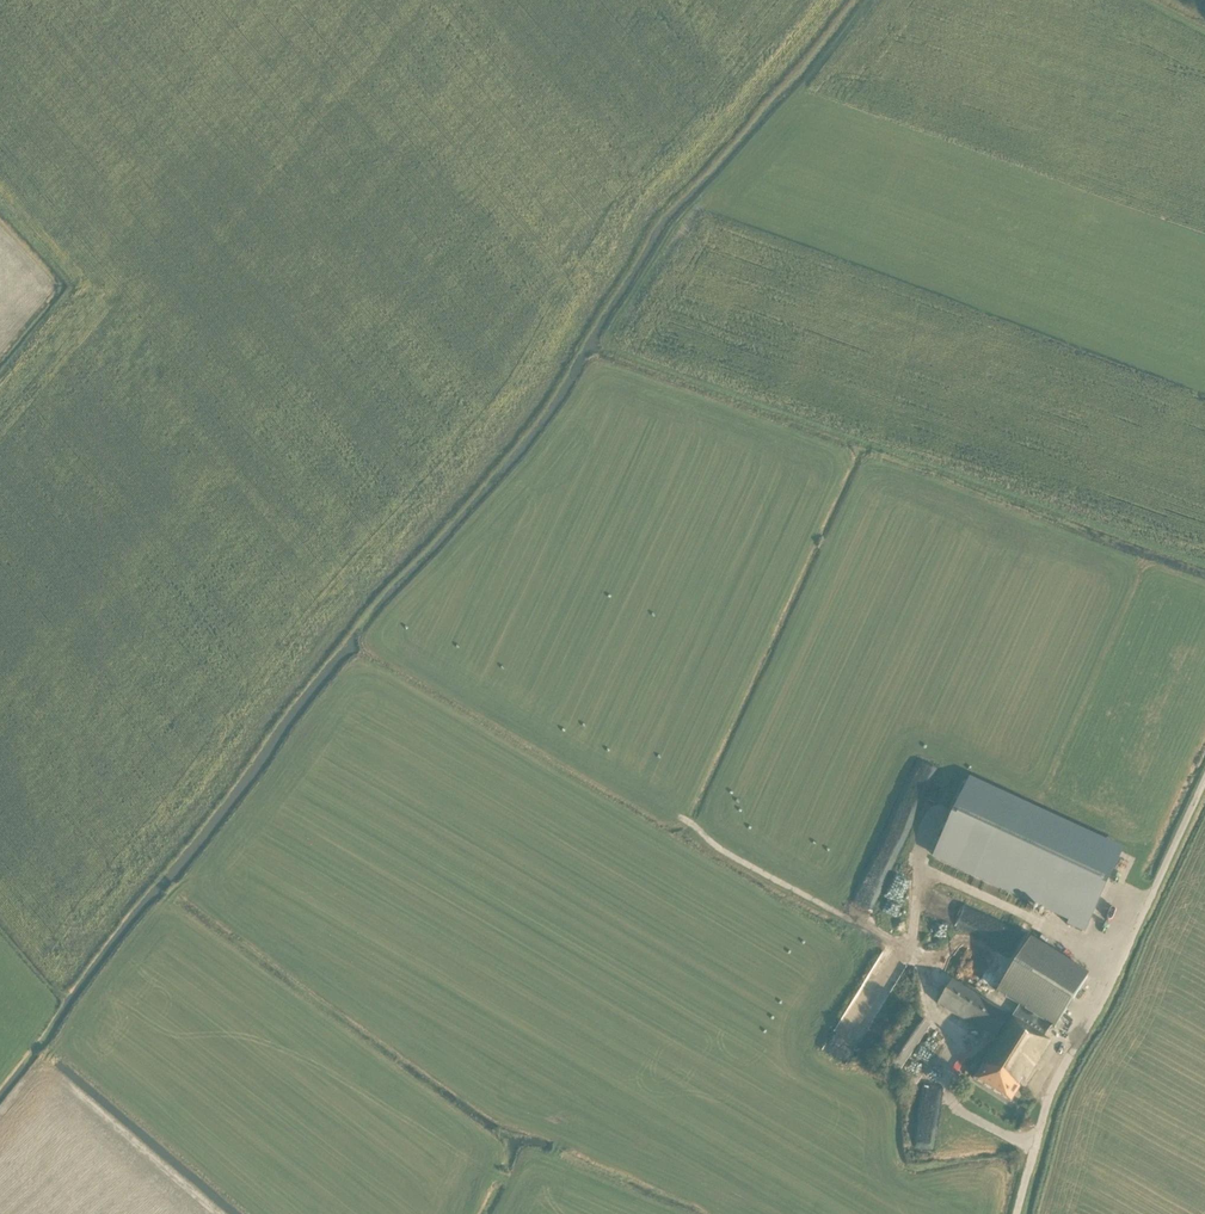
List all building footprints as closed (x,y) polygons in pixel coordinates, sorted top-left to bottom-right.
[(935,858),(1069,920),(1067,926),(1082,933),(1120,852),(970,782),(935,858)] [(868,865),(893,873),(900,853),(875,844),(868,865)] [(858,889),(854,904),(877,910),(885,880),(865,874),(861,890),(858,889)] [(1049,1043),(1043,1039),(1051,1027),(1054,1029),(1087,978),(1029,941),(997,993),(1019,1007),(1011,1019),(952,981),(937,1005),(996,1042),(981,1066),(982,1066),(973,1080),(1010,1103),(1019,1089),(1018,1088),(1022,1081),(1024,1082),(1049,1043)] [(930,1028),(911,1016),(881,1064),(900,1076),(930,1028)] [(845,1031),(830,1052),(850,1065),(864,1044),(845,1031)]
